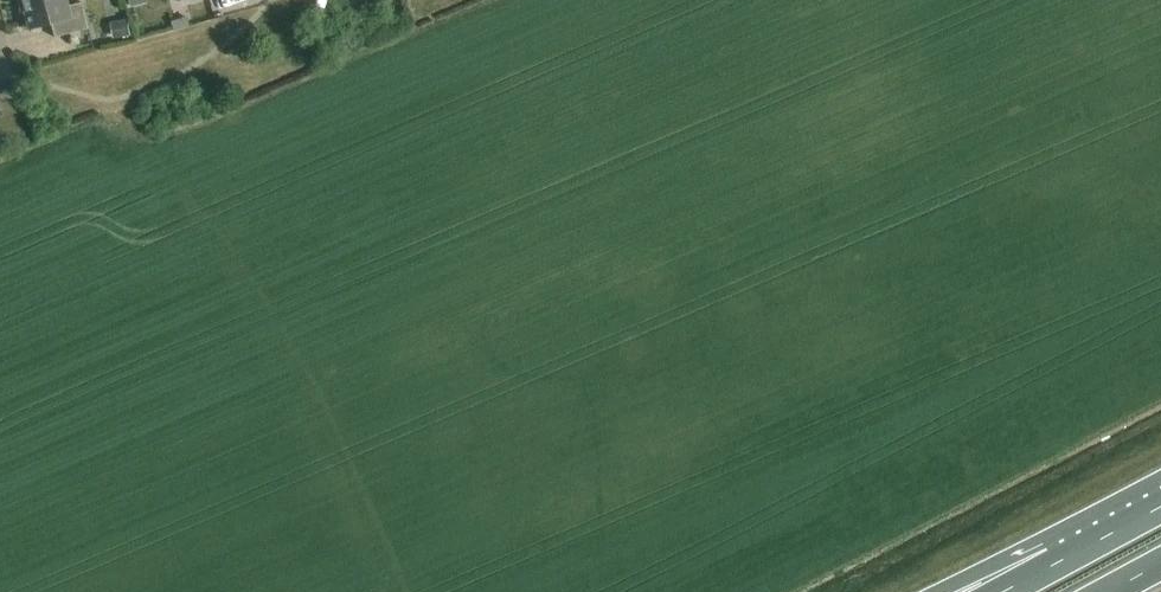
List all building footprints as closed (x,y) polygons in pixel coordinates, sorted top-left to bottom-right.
[(20,0),(23,12),(25,11),(30,30),(51,24),(55,38),(89,29),(82,3),(68,7),(66,0),(21,0),(20,0)] [(127,21),(110,24),(113,40),(130,36),(127,21)]
